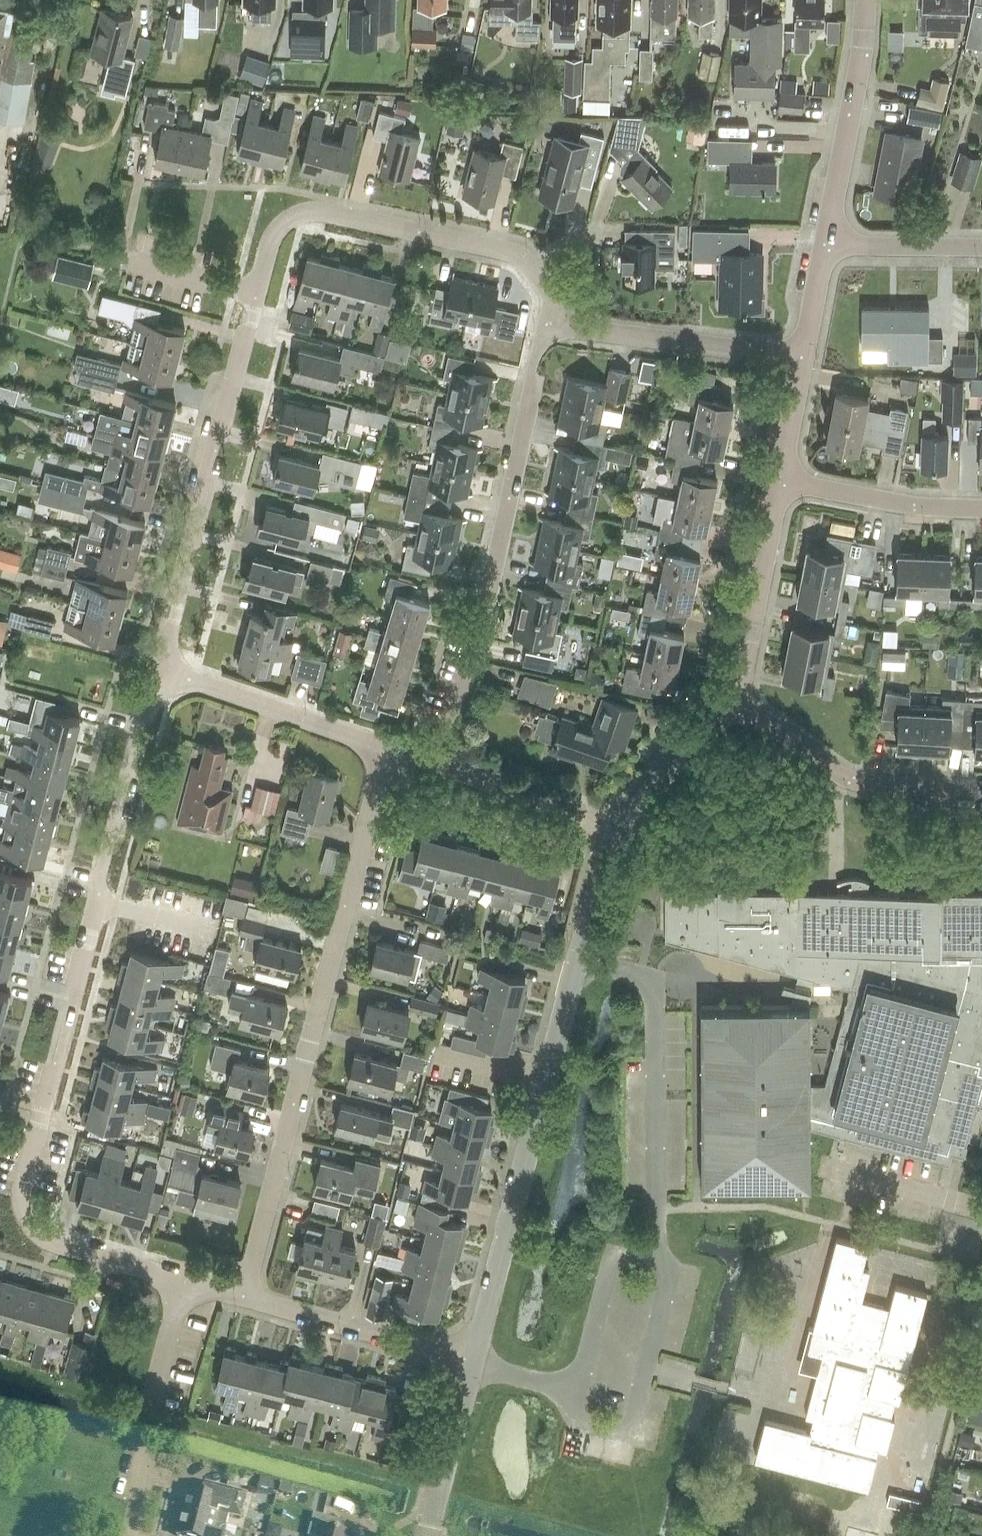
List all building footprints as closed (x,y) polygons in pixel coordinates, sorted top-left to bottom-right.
[(24,123),(35,60),(31,59),(35,37),(10,32),(14,10),(0,8),(1,0),(0,0),(0,118),(24,123)] [(218,0),(200,0),(199,24),(216,24),(217,0),(218,0)] [(275,0),(243,0),(242,4),(253,4),(253,19),(272,20),(272,4),(275,5),(275,0)] [(332,2),(334,0),(305,0),(305,5),(308,6),(308,17),(293,16),(293,40),(324,41),(325,6),(332,6),(332,2)] [(395,0),(367,0),(367,10),(351,10),(350,46),(378,46),(378,26),(395,26),(395,0)] [(413,6),(411,43),(435,45),(436,28),(432,28),(433,8),(445,9),(445,0),(420,0),(420,6),(413,6)] [(491,9),(517,10),(516,38),(539,38),(540,21),(532,21),(533,9),(530,9),(531,0),(492,0),(491,9)] [(550,15),(553,15),(553,39),(576,40),(577,15),(578,15),(579,1),(577,1),(577,0),(551,0),(550,15)] [(631,0),(597,0),(597,25),(603,25),(603,46),(592,46),(592,60),(584,60),(582,110),(608,111),(610,61),(625,62),(625,49),(629,49),(631,0)] [(677,0),(652,0),(651,37),(674,38),(674,41),(675,41),(677,0)] [(716,0),(690,0),(689,15),(700,16),(700,36),(713,36),(713,16),(715,16),(716,0)] [(783,19),(761,18),(761,0),(731,0),(730,19),(731,19),(730,35),(752,35),(751,62),(735,62),(734,95),(775,96),(776,63),(781,63),(783,19)] [(825,0),(799,0),(798,3),(797,3),(796,19),(795,19),(795,29),(786,29),(786,38),(794,38),(794,50),(810,51),(811,20),(824,20),(825,0)] [(918,33),(960,34),(960,19),(966,20),(967,0),(919,0),(918,33)] [(966,44),(981,47),(981,0),(976,0),(966,44)] [(126,94),(135,59),(123,56),(133,17),(102,9),(91,52),(114,58),(106,89),(126,94)] [(179,48),(185,16),(170,14),(164,45),(179,48)] [(142,45),(134,44),(133,52),(154,56),(158,34),(144,31),(142,45)] [(472,50),(475,35),(463,33),(460,49),(472,50)] [(654,47),(641,47),(640,77),(653,77),(654,47)] [(717,78),(722,54),(703,50),(698,75),(717,78)] [(263,84),(270,62),(247,54),(240,77),(263,84)] [(582,92),(583,58),(565,57),(564,92),(582,92)] [(486,79),(473,77),(470,90),(482,93),(486,79)] [(943,110),(950,81),(933,77),(930,88),(920,86),(916,103),(943,110)] [(803,112),(805,93),(796,92),(798,80),(781,78),(778,110),(803,112)] [(234,120),(239,95),(225,92),(220,117),(234,120)] [(369,120),(374,100),(362,97),(357,117),(369,120)] [(258,163),(268,124),(257,121),(262,102),(252,99),(238,152),(251,155),(250,161),(258,163)] [(180,166),(187,130),(172,127),(175,110),(167,109),(168,105),(150,101),(144,127),(162,130),(156,161),(180,166)] [(909,105),(906,121),(938,127),(941,111),(909,105)] [(268,124),(258,163),(267,165),(268,159),(281,163),(295,110),(285,108),(280,127),(268,124)] [(462,135),(467,114),(451,110),(446,131),(462,135)] [(402,133),(406,118),(380,111),(374,136),(387,140),(379,172),(410,180),(420,137),(402,133)] [(321,179),(331,140),(320,137),(325,118),(314,115),(301,168),(314,171),(312,177),(321,179)] [(640,139),(646,116),(620,115),(613,139),(640,139)] [(187,130),(180,166),(204,171),(214,118),(205,117),(202,133),(187,130)] [(331,140),(321,179),(330,182),(331,175),(344,179),(358,127),(347,124),(342,143),(331,140)] [(595,174),(605,137),(582,131),(578,144),(555,138),(540,192),(573,201),(581,171),(595,174)] [(36,160),(51,166),(61,139),(43,132),(37,149),(40,150),(36,160)] [(910,199),(922,139),(887,132),(876,192),(910,199)] [(730,152),(730,139),(708,138),(708,151),(730,152)] [(516,177),(524,146),(504,140),(500,155),(476,149),(465,194),(493,201),(501,173),(516,177)] [(652,208),(672,187),(643,158),(653,149),(644,140),(623,161),(632,169),(623,178),(652,208)] [(981,162),(981,158),(961,151),(951,182),(973,189),(981,162)] [(752,162),(752,152),(734,152),(734,162),(732,162),(731,190),(775,191),(776,163),(752,162)] [(623,256),(623,269),(624,269),(624,284),(654,284),(654,267),(675,268),(675,244),(676,231),(632,230),(632,242),(626,242),(624,242),(624,256),(623,256)] [(749,308),(749,312),(765,312),(766,296),(762,296),(762,287),(760,287),(760,275),(762,275),(763,252),(734,252),(735,230),(694,230),(693,259),(721,260),(720,308),(744,308),(744,310),(748,310),(748,308),(749,308)] [(70,255),(58,252),(54,271),(65,274),(70,255)] [(321,295),(331,255),(323,253),(321,259),(308,256),(294,308),(305,311),(310,292),(321,295)] [(337,319),(351,267),(338,263),(340,257),(331,255),(321,295),(332,298),(327,316),(337,319)] [(363,306),(373,266),(365,264),(363,270),(351,267),(337,319),(347,322),(352,303),(363,306)] [(373,266),(363,306),(374,309),(369,327),(380,330),(393,278),(380,274),(382,268),(373,266)] [(467,321),(477,277),(454,272),(450,290),(437,287),(434,299),(432,299),(429,311),(432,311),(430,321),(453,326),(454,318),(467,321)] [(477,277),(467,321),(480,324),(478,331),(513,339),(519,312),(494,307),(499,281),(477,277)] [(137,305),(114,299),(110,312),(133,318),(137,305)] [(130,342),(181,355),(183,345),(181,345),(185,329),(156,322),(159,309),(137,303),(137,305),(133,318),(131,325),(135,326),(130,342)] [(889,360),(943,361),(943,337),(929,337),(930,307),(862,307),(862,346),(889,346),(889,360)] [(311,332),(314,319),(293,314),(289,327),(311,332)] [(374,352),(386,355),(391,334),(379,331),(374,352)] [(178,364),(181,355),(130,342),(126,358),(123,357),(121,366),(172,379),(176,364),(178,364)] [(381,371),(385,356),(344,346),(341,358),(300,348),(293,375),(334,385),(338,370),(353,374),(356,365),(381,371)] [(981,371),(981,351),(960,351),(960,371),(981,371)] [(448,392),(488,401),(493,378),(473,374),(475,361),(449,355),(444,378),(451,380),(448,392)] [(95,371),(118,378),(121,364),(98,358),(95,371)] [(638,372),(653,377),(657,364),(642,359),(638,372)] [(564,399),(603,408),(606,395),(626,399),(632,373),(609,368),(606,384),(568,377),(564,399)] [(695,421),(728,428),(733,403),(713,399),(718,374),(695,368),(687,402),(698,404),(695,421)] [(114,391),(118,378),(95,371),(91,385),(114,391)] [(918,379),(902,376),(899,390),(915,393),(918,379)] [(971,379),(971,393),(981,394),(981,379),(971,379)] [(962,421),(963,380),(941,380),(940,401),(942,401),(942,420),(962,421)] [(127,400),(123,417),(136,420),(172,429),(174,420),(172,419),(176,404),(126,391),(124,400),(127,400)] [(438,403),(434,426),(460,431),(463,419),(483,424),(488,401),(448,392),(446,405),(438,403)] [(832,419),(904,433),(909,410),(891,407),(890,414),(866,409),(868,398),(837,392),(832,419)] [(287,399),(280,426),(319,436),(323,422),(335,425),(343,427),(348,407),(328,402),(326,409),(287,399)] [(559,422),(579,426),(576,439),(582,440),(603,444),(608,422),(600,420),(603,408),(564,399),(559,422)] [(372,424),(376,410),(353,404),(350,418),(372,424)] [(100,411),(93,435),(100,437),(113,440),(163,453),(167,438),(169,439),(172,429),(136,420),(123,417),(100,411)] [(728,428),(695,421),(674,417),(666,456),(676,458),(699,463),(702,449),(723,453),(728,428)] [(979,469),(981,469),(981,426),(981,417),(969,417),(968,441),(981,442),(979,469)] [(935,434),(936,418),(924,418),(923,434),(921,467),(947,468),(949,435),(935,434)] [(900,455),(904,433),(832,419),(827,445),(858,451),(860,440),(884,444),(882,451),(900,455)] [(460,431),(434,426),(429,448),(436,450),(433,463),(473,471),(478,448),(457,444),(460,431)] [(100,437),(97,447),(110,450),(106,464),(124,469),(159,478),(162,469),(159,468),(163,453),(113,440),(100,437)] [(554,471),(594,479),(597,467),(604,468),(609,446),(603,444),(582,440),(580,453),(559,448),(554,471)] [(335,482),(338,470),(320,466),(320,465),(281,455),(274,481),(313,491),(317,477),(335,482)] [(362,462),(344,457),(338,483),(356,487),(362,462)] [(696,476),(699,463),(676,458),(671,479),(682,482),(678,498),(712,506),(717,480),(696,476)] [(445,502),(451,503),(454,491),(468,494),(473,471),(433,463),(430,475),(413,472),(409,494),(418,496),(445,502)] [(66,476),(63,490),(86,496),(88,487),(100,490),(150,503),(154,487),(157,488),(159,478),(124,469),(106,464),(102,479),(84,475),(83,481),(66,476)] [(570,498),(567,511),(594,516),(599,494),(591,492),(594,479),(554,471),(550,494),(570,498)] [(17,478),(0,474),(0,475),(0,485),(14,488),(17,478)] [(63,490),(59,504),(82,510),(86,496),(63,490)] [(418,533),(458,542),(463,519),(449,516),(451,503),(445,502),(418,496),(409,494),(404,517),(421,520),(418,533)] [(706,531),(712,506),(678,498),(675,515),(664,513),(659,535),(683,540),(685,526),(706,531)] [(267,505),(260,532),(299,543),(303,528),(315,531),(317,521),(342,528),(345,513),(295,500),(292,512),(267,505)] [(96,509),(93,518),(89,534),(106,538),(141,547),(144,538),(141,537),(145,522),(96,509)] [(589,539),(594,516),(567,511),(565,523),(544,519),(539,541),(579,550),(582,537),(589,539)] [(377,540),(380,527),(365,523),(361,537),(377,540)] [(141,547),(106,538),(89,534),(81,532),(75,556),(132,572),(136,556),(139,557),(141,547)] [(453,564),(458,542),(418,533),(415,546),(408,544),(403,567),(430,573),(432,560),(453,564)] [(680,553),(683,540),(659,535),(655,557),(666,559),(662,576),(695,583),(701,558),(680,553)] [(829,535),(826,552),(808,548),(803,574),(845,582),(848,568),(871,572),(876,544),(829,535)] [(576,562),(579,550),(539,541),(534,564),(555,568),(552,580),(552,581),(573,585),(573,586),(579,587),(583,564),(576,562)] [(45,559),(68,565),(72,552),(48,545),(45,559)] [(14,551),(10,568),(17,570),(21,553),(14,551)] [(897,595),(884,595),(884,604),(906,605),(906,596),(923,597),(925,554),(898,553),(897,595)] [(951,555),(925,554),(923,597),(939,597),(939,606),(961,607),(962,598),(949,597),(951,555)] [(976,556),(974,598),(962,598),(961,607),(981,607),(981,556),(976,556)] [(301,584),(305,571),(293,568),(293,567),(254,557),(247,584),(286,595),(289,581),(301,584)] [(65,579),(68,565),(45,559),(41,573),(65,579)] [(340,583),(343,568),(311,560),(308,575),(340,583)] [(803,574),(798,600),(840,608),(837,620),(846,622),(850,600),(842,598),(845,582),(803,574)] [(390,617),(423,627),(430,602),(410,596),(414,583),(391,576),(384,597),(395,601),(390,617)] [(690,608),(695,583),(662,576),(658,593),(648,590),(643,612),(666,617),(669,604),(690,608)] [(71,603),(123,617),(126,607),(123,606),(127,591),(78,578),(71,603)] [(523,588),(518,610),(531,613),(558,619),(561,606),(568,608),(573,586),(573,585),(552,581),(552,580),(546,579),(544,592),(523,588)] [(121,626),(123,617),(71,603),(65,628),(114,641),(118,626),(121,626)] [(245,638),(292,650),(294,642),(283,639),(287,623),(294,625),(298,612),(266,604),(263,616),(248,612),(245,623),(249,624),(245,638)] [(620,617),(622,608),(613,606),(611,615),(620,617)] [(531,613),(518,610),(513,633),(533,638),(530,650),(527,649),(523,663),(552,670),(556,656),(557,656),(562,633),(555,632),(558,619),(531,613)] [(663,631),(666,617),(643,612),(638,634),(649,636),(646,653),(679,660),(684,635),(663,631)] [(50,635),(54,621),(30,615),(27,628),(50,635)] [(415,651),(423,627),(390,617),(386,632),(370,628),(368,637),(415,651)] [(793,624),(788,650),(830,659),(833,642),(841,644),(846,622),(837,620),(835,632),(793,624)] [(346,656),(353,633),(340,629),(333,652),(346,656)] [(938,634),(923,633),(922,646),(937,647),(938,634)] [(972,635),(961,635),(960,642),(972,643),(972,635)] [(408,675),(415,651),(368,637),(365,646),(368,647),(364,662),(375,666),(408,675)] [(290,658),(292,650),(245,638),(239,663),(270,671),(274,654),(290,658)] [(879,641),(866,639),(861,662),(875,664),(879,641)] [(825,684),(822,697),(831,698),(835,676),(827,675),(830,659),(788,650),(783,676),(825,684)] [(903,651),(896,650),(896,659),(883,658),(883,666),(903,666),(903,651)] [(884,650),(883,658),(896,659),(896,650),(884,650)] [(966,651),(949,650),(948,664),(965,665),(966,651)] [(321,684),(327,660),(298,652),(292,677),(321,684)] [(674,685),(679,660),(646,653),(642,670),(627,667),(623,689),(650,695),(653,681),(674,685)] [(401,700),(408,675),(375,666),(371,682),(360,679),(354,700),(363,703),(360,713),(378,718),(381,709),(376,707),(380,694),(401,700)] [(550,706),(558,682),(525,673),(518,694),(550,706)] [(923,747),(926,708),(926,705),(909,704),(910,694),(887,690),(880,727),(898,728),(897,746),(899,746),(923,747)] [(42,735),(74,743),(80,719),(61,714),(64,702),(37,695),(30,721),(10,716),(7,726),(41,735),(42,735)] [(623,746),(634,717),(637,708),(602,696),(592,725),(579,720),(578,722),(563,717),(562,720),(558,718),(559,715),(547,711),(545,715),(540,713),(534,730),(540,732),(538,737),(554,743),(551,751),(572,759),(573,755),(603,765),(607,754),(617,757),(621,745),(623,746)] [(926,708),(923,747),(950,749),(951,728),(963,729),(965,708),(965,699),(943,698),(942,706),(926,705),(926,708)] [(965,699),(965,708),(977,708),(974,750),(981,751),(981,700),(965,699)] [(68,767),(74,743),(42,735),(41,735),(38,749),(12,742),(10,751),(21,754),(21,755),(35,759),(36,758),(68,767)] [(220,787),(228,757),(223,755),(225,749),(206,744),(200,767),(193,765),(178,823),(207,831),(208,828),(223,832),(233,791),(220,787)] [(62,790),(68,767),(36,758),(35,759),(32,772),(18,768),(18,767),(7,764),(4,776),(16,779),(17,778),(62,790)] [(328,818),(338,778),(310,771),(300,810),(288,807),(282,832),(306,839),(312,814),(328,818)] [(62,790),(17,778),(16,779),(14,789),(0,785),(0,800),(9,802),(23,806),(23,805),(56,813),(62,790)] [(276,814),(282,791),(257,785),(251,808),(263,811),(276,814)] [(50,837),(56,813),(23,805),(23,806),(9,802),(3,825),(6,826),(17,829),(17,828),(50,837)] [(243,816),(261,821),(263,811),(251,808),(246,807),(243,816)] [(50,837),(17,828),(17,829),(6,826),(2,839),(0,839),(0,850),(44,861),(50,837)] [(438,873),(447,837),(437,834),(436,839),(423,836),(419,850),(406,847),(398,877),(434,886),(438,873)] [(457,892),(469,848),(456,844),(457,839),(447,837),(438,873),(450,876),(447,889),(457,892)] [(327,866),(341,869),(346,845),(333,842),(327,866)] [(483,885),(492,849),(482,846),(481,851),(469,848),(457,892),(467,895),(470,882),(483,885)] [(500,911),(514,860),(501,856),(502,851),(492,849),(483,885),(495,888),(490,909),(500,911)] [(528,897),(537,860),(527,858),(526,863),(514,860),(500,911),(498,920),(508,923),(516,893),(528,897)] [(537,860),(528,897),(541,900),(537,913),(547,916),(559,871),(546,868),(548,863),(537,860)] [(26,903),(33,879),(21,876),(23,869),(0,862),(0,870),(0,871),(0,896),(26,903)] [(261,880),(237,875),(233,891),(257,897),(261,880)] [(863,879),(854,878),(846,879),(838,882),(841,882),(847,880),(853,879),(853,892),(800,892),(791,890),(791,892),(740,892),(720,887),(720,893),(667,893),(666,937),(655,933),(655,936),(799,975),(790,1006),(701,1007),(702,1186),(811,1185),(811,1128),(945,1162),(947,1152),(964,1156),(977,1104),(981,1105),(981,892),(869,892),(869,882),(870,882),(863,879)] [(26,903),(0,896),(0,921),(20,926),(26,903)] [(447,905),(431,900),(427,917),(443,921),(447,905)] [(476,914),(463,912),(460,927),(473,930),(476,914)] [(295,975),(302,948),(262,937),(266,922),(244,916),(240,932),(247,934),(244,947),(258,951),(255,964),(258,965),(256,975),(287,983),(290,973),(295,975)] [(20,926),(0,921),(0,946),(14,949),(20,926)] [(543,932),(523,927),(519,940),(540,946),(543,932)] [(418,952),(418,953),(422,954),(447,961),(451,948),(421,940),(418,952)] [(378,941),(371,967),(408,976),(415,978),(422,954),(418,953),(418,952),(414,951),(378,941)] [(209,972),(223,976),(230,950),(212,945),(207,963),(212,964),(209,972)] [(14,949),(0,946),(0,971),(8,973),(14,949)] [(120,971),(159,982),(162,970),(181,975),(184,965),(132,951),(128,964),(122,963),(120,971)] [(489,995),(525,1004),(527,994),(522,993),(526,980),(481,968),(479,979),(493,982),(489,995)] [(157,993),(159,982),(120,971),(117,983),(123,985),(120,994),(173,1008),(175,998),(157,993)] [(223,976),(209,972),(208,972),(204,988),(226,994),(231,978),(223,976)] [(247,994),(232,991),(229,1004),(243,1008),(240,1021),(280,1032),(287,1004),(247,994)] [(2,1018),(9,994),(0,992),(0,1017),(2,1018)] [(170,1017),(173,1008),(120,994),(117,1006),(111,1005),(109,1013),(148,1024),(151,1013),(170,1017)] [(436,1016),(440,1002),(412,995),(408,1009),(436,1016)] [(522,1014),(525,1004),(489,995),(486,1007),(472,1004),(470,1014),(514,1025),(517,1013),(522,1014)] [(403,1038),(409,1012),(369,1002),(362,1027),(403,1038)] [(456,1021),(459,1011),(447,1008),(444,1018),(456,1021)] [(146,1035),(148,1024),(109,1013),(107,1022),(113,1024),(109,1037),(162,1050),(164,1040),(146,1035)] [(511,1038),(514,1025),(470,1014),(467,1024),(481,1027),(477,1040),(455,1034),(452,1045),(486,1054),(489,1043),(513,1049),(516,1039),(511,1038)] [(195,1017),(193,1026),(208,1030),(210,1020),(195,1017)] [(263,1096),(270,1069),(238,1060),(241,1049),(216,1043),(210,1066),(231,1072),(227,1087),(263,1096)] [(422,1070),(426,1056),(404,1050),(400,1064),(356,1052),(351,1069),(354,1070),(352,1080),(390,1090),(394,1077),(406,1080),(410,1066),(422,1070)] [(92,1076),(132,1086),(135,1075),(154,1080),(157,1070),(104,1056),(101,1069),(95,1067),(92,1076)] [(129,1097),(132,1086),(92,1076),(90,1085),(96,1086),(93,1099),(145,1112),(148,1102),(129,1097)] [(487,1108),(489,1097),(450,1087),(445,1108),(458,1112),(455,1125),(491,1134),(494,1124),(489,1123),(492,1110),(487,1108)] [(198,1096),(185,1092),(180,1112),(193,1115),(198,1096)] [(143,1122),(145,1112),(93,1099),(90,1111),(84,1110),(81,1119),(94,1122),(121,1129),(124,1117),(143,1122)] [(160,1104),(157,1115),(168,1118),(171,1107),(160,1104)] [(390,1117),(379,1114),(342,1104),(336,1127),(373,1137),(375,1129),(388,1133),(391,1121),(410,1127),(415,1110),(394,1105),(390,1117)] [(248,1153),(254,1129),(240,1126),(243,1112),(213,1105),(208,1127),(219,1129),(214,1149),(232,1154),(233,1149),(248,1153)] [(118,1140),(121,1129),(94,1122),(91,1133),(118,1140)] [(488,1144),(491,1134),(455,1125),(451,1137),(438,1134),(436,1144),(480,1155),(483,1143),(488,1144)] [(164,1137),(163,1143),(177,1147),(178,1141),(164,1137)] [(163,1143),(161,1151),(175,1155),(177,1147),(163,1143)] [(477,1168),(480,1155),(436,1144),(433,1154),(446,1157),(443,1170),(479,1179),(482,1169),(477,1168)] [(115,1158),(100,1210),(112,1213),(111,1219),(119,1222),(130,1182),(119,1179),(125,1161),(126,1161),(128,1155),(125,1154),(127,1148),(119,1146),(116,1158),(115,1158)] [(175,1155),(167,1188),(184,1192),(185,1187),(198,1191),(196,1200),(194,1210),(227,1218),(229,1209),(234,1210),(241,1182),(203,1173),(202,1167),(198,1162),(200,1153),(177,1147),(175,1155)] [(73,1182),(68,1199),(79,1202),(76,1210),(86,1212),(87,1206),(100,1210),(115,1158),(105,1155),(100,1174),(88,1170),(78,1167),(73,1182)] [(391,1169),(380,1166),(381,1163),(357,1157),(354,1168),(322,1159),(315,1186),(350,1196),(354,1181),(375,1186),(377,1178),(387,1180),(391,1169)] [(130,1182),(119,1222),(128,1224),(129,1218),(142,1222),(157,1170),(147,1167),(142,1186),(130,1182)] [(477,1189),(479,1179),(443,1170),(440,1182),(427,1179),(421,1199),(450,1206),(453,1197),(468,1201),(472,1188),(477,1189)] [(413,1182),(401,1179),(397,1192),(409,1195),(413,1182)] [(337,1220),(340,1206),(315,1199),(311,1213),(337,1220)] [(425,1239),(461,1248),(464,1238),(459,1237),(462,1224),(449,1221),(451,1211),(420,1203),(415,1223),(428,1227),(425,1239)] [(379,1246),(386,1218),(371,1214),(364,1242),(379,1246)] [(322,1273),(335,1227),(327,1225),(325,1231),(308,1226),(303,1244),(292,1241),(288,1257),(299,1259),(296,1271),(306,1273),(308,1270),(322,1273)] [(335,1227),(322,1273),(337,1277),(336,1281),(347,1284),(356,1249),(339,1245),(343,1229),(335,1227)] [(869,1245),(837,1237),(807,1352),(822,1356),(806,1416),(814,1418),(811,1431),(766,1419),(755,1458),(869,1488),(879,1447),(887,1448),(895,1417),(891,1416),(896,1399),(899,1400),(927,1294),(896,1286),(890,1308),(861,1301),(869,1271),(862,1269),(869,1245)] [(459,1258),(461,1248),(425,1239),(421,1252),(408,1248),(406,1258),(450,1270),(454,1257),(459,1258)] [(447,1282),(450,1270),(406,1258),(403,1268),(416,1272),(413,1284),(449,1294),(452,1284),(447,1282)] [(382,1320),(393,1279),(376,1275),(366,1315),(382,1320)] [(27,1286),(3,1280),(0,1291),(0,1314),(8,1316),(4,1330),(3,1330),(0,1342),(12,1345),(15,1333),(14,1333),(18,1319),(18,1318),(27,1286)] [(447,1304),(449,1294),(413,1284),(410,1297),(397,1293),(394,1304),(438,1315),(442,1302),(447,1304)] [(37,1339),(50,1293),(27,1286),(18,1318),(18,1319),(31,1322),(27,1337),(37,1339)] [(50,1293),(37,1339),(38,1340),(31,1364),(40,1366),(51,1328),(65,1332),(74,1297),(64,1294),(64,1297),(50,1293)] [(84,1378),(97,1333),(87,1330),(84,1343),(74,1341),(65,1373),(84,1378)] [(234,1410),(239,1391),(238,1391),(247,1358),(246,1357),(234,1354),(236,1348),(227,1346),(216,1385),(228,1388),(223,1407),(234,1410)] [(254,1415),(268,1363),(255,1360),(257,1354),(248,1351),(246,1357),(247,1358),(238,1391),(239,1391),(249,1394),(244,1413),(254,1415)] [(299,1418),(312,1366),(299,1363),(301,1357),(292,1355),(290,1362),(290,1363),(282,1394),(283,1394),(293,1397),(289,1416),(299,1418)] [(290,1363),(290,1362),(282,1360),(280,1366),(268,1363),(254,1415),(264,1418),(269,1399),(281,1402),(283,1394),(282,1394),(290,1363)] [(324,1405),(334,1366),(326,1364),(324,1370),(312,1366),(299,1418),(308,1421),(313,1402),(324,1405)] [(341,1429),(354,1377),(341,1374),(343,1368),(334,1366),(324,1405),(336,1408),(331,1427),(341,1429)] [(367,1416),(377,1377),(368,1375),(366,1381),(354,1377),(341,1429),(351,1432),(355,1413),(367,1416)] [(377,1377),(367,1416),(378,1419),(373,1437),(396,1443),(398,1434),(400,1435),(410,1397),(395,1393),(397,1388),(384,1385),(385,1379),(377,1377)] [(973,1417),(981,1420),(981,1386),(973,1417)] [(733,1425),(738,1409),(727,1407),(722,1421),(733,1425)] [(224,1411),(211,1408),(209,1418),(221,1421),(224,1411)] [(183,1517),(217,1526),(226,1528),(229,1517),(241,1521),(247,1498),(205,1487),(202,1499),(189,1496),(183,1517)] [(920,1513),(923,1502),(890,1493),(887,1504),(920,1513)] [(217,1526),(183,1517),(179,1535),(215,1535),(217,1526)] [(314,1517),(309,1535),(343,1535),(346,1525),(314,1517)]
